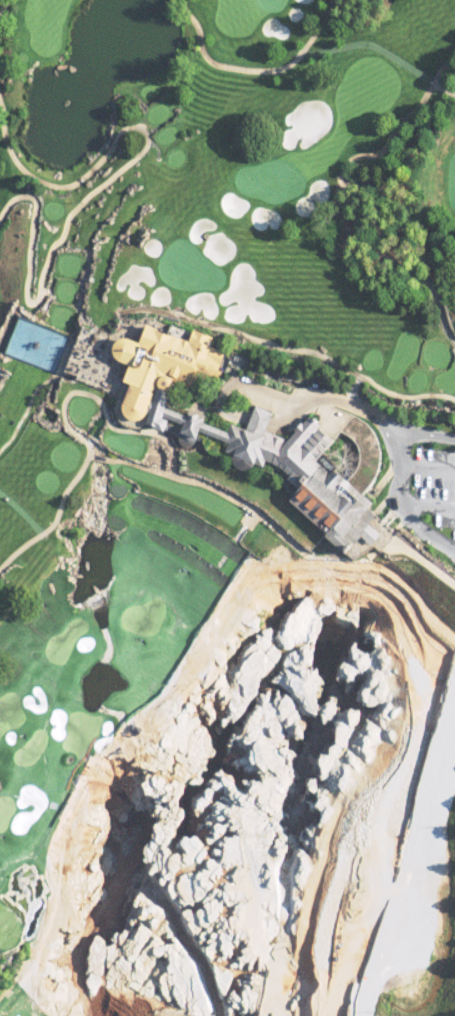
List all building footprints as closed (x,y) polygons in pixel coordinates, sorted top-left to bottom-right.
[(329,275),(334,265),(344,269),(340,280),(329,275)] [(191,330),(195,332),(200,319),(180,312),(177,318),(175,318),(170,331),(188,337),(191,330)] [(144,341),(147,334),(151,323),(161,327),(160,328),(194,342),(199,330),(214,336),(211,344),(227,350),(220,368),(225,370),(219,385),(200,377),(196,388),(177,380),(176,385),(175,387),(170,389),(161,387),(154,410),(145,418),(141,419),(137,418),(133,416),(129,413),(127,407),(128,402),(135,383),(128,380),(134,363),(125,359),(119,351),(118,347),(120,343),(123,339),(127,336),(131,336),(134,336),(144,341)] [(247,424),(257,401),(275,408),(266,430),(288,437),(285,448),(300,431),(298,428),(306,421),(309,422),(314,416),(326,423),(321,428),(338,440),(326,455),(323,458),(335,470),(338,466),(349,475),(346,478),(381,508),(379,511),(381,513),(372,523),(384,533),(374,543),(365,535),(349,550),(332,534),(334,532),(296,499),(307,487),(293,476),(296,473),(277,463),(269,459),(267,465),(259,462),(257,466),(253,468),(248,469),(245,468),(241,466),(239,463),(237,458),(237,453),(227,450),(231,442),(202,430),(200,439),(195,437),(194,443),(191,445),(187,446),(183,445),(180,441),(179,439),(178,435),(178,434),(169,431),(158,425),(159,423),(151,421),(154,410),(161,387),(170,389),(173,390),(168,406),(190,414),(191,411),(207,417),(205,422),(229,430),(234,418),(247,424)]
